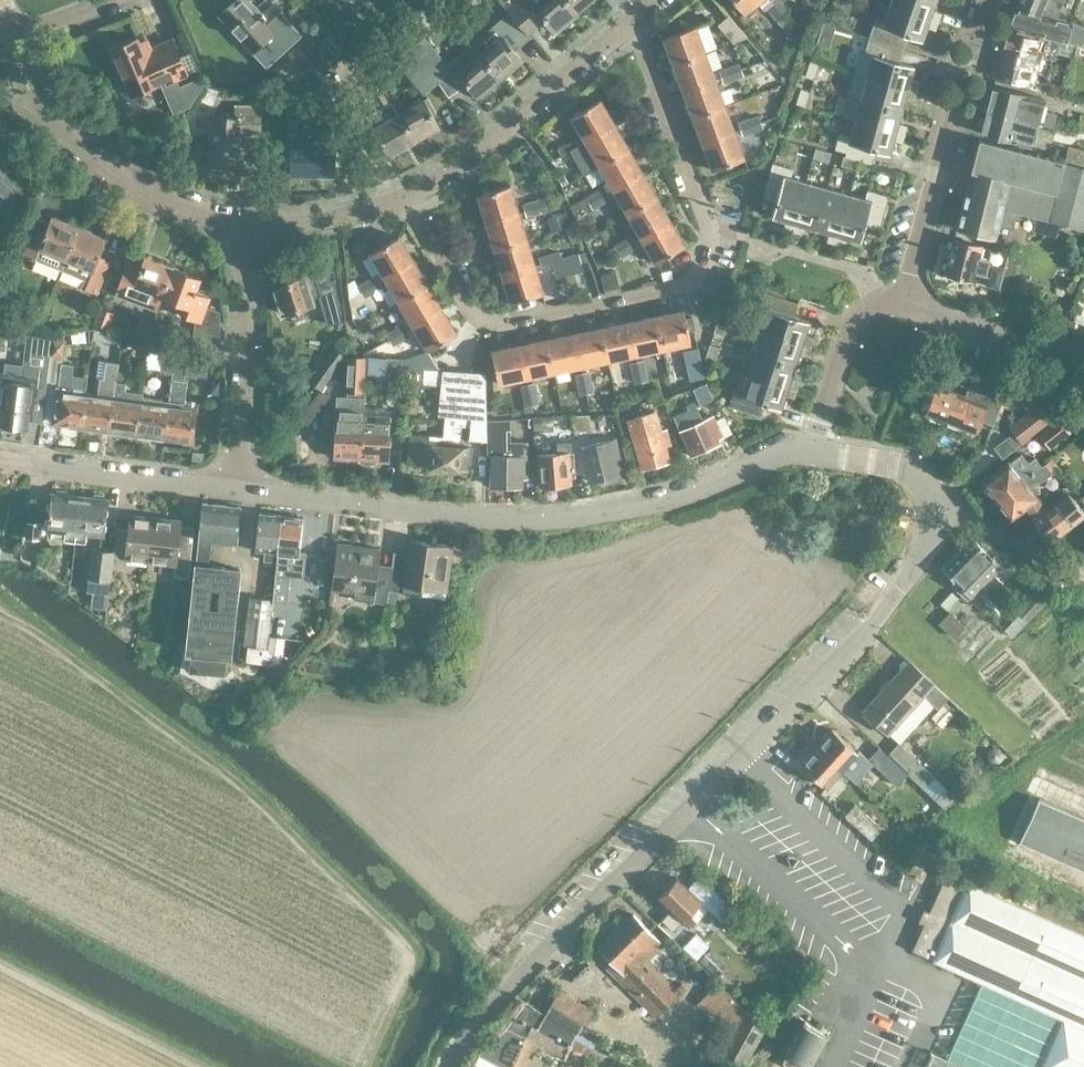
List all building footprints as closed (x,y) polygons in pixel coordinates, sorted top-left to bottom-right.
[(272,50),(288,35),(278,24),(286,15),(275,3),(263,15),(249,0),(235,0),(220,14),(254,51),(264,42),(272,50)] [(445,12),(457,2),(456,0),(435,0),(445,12)] [(519,20),(529,11),(540,24),(546,18),(555,28),(576,10),(568,0),(503,0),(507,6),(519,20)] [(576,10),(587,0),(568,0),(576,10)] [(770,0),(736,0),(746,11),(754,5),(757,2),(763,8),(764,6),(770,0)] [(764,6),(771,14),(776,20),(780,25),(781,24),(784,28),(790,23),(794,20),(787,11),(789,9),(783,2),(782,0),(770,0),(764,6)] [(890,4),(940,21),(943,12),(933,9),(936,0),(891,0),(890,4)] [(1066,40),(1068,33),(1071,22),(1055,18),(1062,0),(1020,0),(1011,25),(1066,40)] [(870,36),(869,38),(902,47),(907,34),(923,39),(928,25),(937,29),(940,21),(890,4),(885,19),(876,16),(870,36)] [(503,32),(479,52),(498,75),(521,56),(514,49),(521,43),(511,31),(521,22),(519,20),(507,6),(506,7),(507,8),(495,19),(502,27),(500,28),(503,32)] [(718,23),(732,41),(747,36),(728,14),(718,23)] [(408,15),(397,22),(406,37),(417,30),(408,15)] [(664,37),(674,64),(705,52),(696,26),(664,37)] [(1007,32),(1001,53),(995,75),(1028,83),(1039,41),(1007,32)] [(867,75),(867,76),(917,90),(919,81),(911,79),(915,65),(898,61),(902,47),(869,38),(861,36),(855,55),(859,56),(854,71),(867,75)] [(498,75),(479,52),(472,44),(448,64),(426,37),(410,50),(438,83),(448,75),(462,91),(469,86),(476,94),(498,75)] [(112,48),(132,93),(156,83),(155,80),(163,78),(164,82),(186,73),(173,42),(152,51),(146,39),(138,42),(136,38),(112,48)] [(424,95),(438,83),(410,50),(396,61),(424,95)] [(674,64),(684,90),(715,78),(705,52),(674,64)] [(806,77),(815,80),(821,64),(811,61),(806,77)] [(719,71),(724,85),(744,77),(739,64),(719,71)] [(316,80),(325,101),(339,94),(330,74),(316,80)] [(867,76),(861,98),(902,109),(906,96),(914,98),(917,90),(867,76)] [(684,90),(693,116),(725,104),(715,78),(684,90)] [(988,102),(1004,106),(1003,113),(1042,123),(1054,127),(1058,115),(1044,111),(1046,100),(1026,95),(993,86),(988,102)] [(797,104),(806,108),(812,92),(802,89),(797,104)] [(425,99),(398,113),(414,140),(440,126),(432,113),(436,111),(428,96),(425,99)] [(861,98),(854,120),(904,134),(907,125),(898,122),(902,109),(861,98)] [(571,115),(586,141),(615,124),(600,99),(571,115)] [(981,130),(1014,140),(1036,145),(1042,123),(1003,113),(1004,106),(988,102),(981,130)] [(693,116),(703,142),(734,130),(725,104),(693,116)] [(211,164),(242,164),(242,134),(261,134),(260,106),(236,106),(236,115),(211,115),(211,146),(208,146),(208,159),(211,159),(211,164)] [(372,133),(358,108),(346,115),(360,139),(372,133)] [(317,176),(333,176),(334,143),(324,143),(321,143),(321,123),(322,110),(288,110),(287,143),(291,143),(291,156),(286,156),(286,172),(317,173),(317,176)] [(414,140),(398,113),(373,127),(388,155),(414,140)] [(738,124),(743,137),(763,130),(759,117),(738,124)] [(840,132),(835,148),(846,151),(845,156),(843,155),(840,164),(856,169),(859,159),(870,163),(874,149),(890,153),(894,139),(902,141),(904,134),(854,120),(844,117),(840,132)] [(586,141),(600,164),(629,148),(615,124),(586,141)] [(734,130),(703,142),(713,168),(744,157),(734,130)] [(1083,228),(1083,166),(978,138),(973,158),(970,169),(955,226),(994,237),(998,223),(1012,227),(1015,216),(1021,218),(1022,212),(1083,228)] [(558,150),(561,155),(581,145),(577,139),(558,150)] [(566,162),(585,151),(581,145),(561,155),(562,156),(551,162),(554,169),(566,161),(566,162)] [(600,164),(613,188),(642,172),(629,148),(600,164)] [(817,149),(814,158),(830,162),(833,153),(817,149)] [(803,224),(816,228),(828,187),(790,176),(793,168),(773,163),(764,197),(777,200),(773,216),(786,219),(784,228),(801,233),(803,224)] [(10,215),(23,192),(0,169),(0,209),(10,215)] [(613,188),(627,213),(656,196),(642,172),(613,188)] [(479,194),(487,221),(519,211),(510,184),(479,194)] [(586,198),(590,204),(609,193),(605,187),(586,198)] [(828,187),(816,228),(829,232),(827,240),(844,245),(847,237),(859,240),(864,225),(878,229),(887,197),(888,195),(867,189),(865,197),(828,187)] [(590,204),(594,211),(613,199),(609,193),(590,204)] [(627,213),(641,237),(670,220),(656,196),(627,213)] [(523,205),(525,212),(546,206),(544,199),(523,205)] [(525,212),(527,219),(561,209),(559,202),(546,206),(525,212)] [(487,221),(495,247),(527,238),(519,211),(487,221)] [(63,257),(66,258),(80,224),(81,221),(71,217),(69,220),(53,213),(45,232),(33,227),(23,252),(36,257),(38,251),(55,257),(56,254),(58,255),(57,259),(62,261),(63,257)] [(572,227),(567,213),(548,219),(552,233),(572,227)] [(670,220),(641,237),(655,261),(684,245),(670,220)] [(80,224),(66,258),(67,259),(62,270),(84,279),(81,286),(97,292),(111,259),(99,253),(106,235),(80,224)] [(385,277),(413,260),(399,235),(371,252),(385,277)] [(614,246),(618,252),(637,241),(633,235),(614,246)] [(979,255),(982,245),(952,237),(943,271),(972,279),(975,269),(985,273),(989,258),(979,255)] [(495,247),(503,274),(535,264),(527,238),(495,247)] [(618,252),(622,259),(641,248),(637,241),(618,252)] [(540,257),(542,264),(562,258),(560,251),(540,257)] [(543,269),(544,271),(563,266),(564,269),(582,263),(579,253),(562,258),(542,264),(538,265),(539,270),(543,269)] [(156,310),(162,296),(173,265),(144,255),(141,265),(127,260),(114,294),(156,310)] [(399,300),(428,284),(413,260),(385,277),(399,300)] [(535,264),(503,274),(511,301),(544,291),(535,264)] [(1004,267),(992,264),(986,286),(998,289),(1004,267)] [(173,265),(162,296),(187,305),(184,315),(196,319),(193,340),(200,341),(199,355),(224,358),(226,345),(221,344),(220,311),(208,306),(211,296),(196,291),(201,276),(173,265)] [(308,274),(274,284),(282,312),(313,303),(308,287),(331,279),(327,268),(312,273),(308,274)] [(376,273),(357,284),(361,291),(380,280),(376,273)] [(384,286),(380,280),(361,291),(365,297),(384,286)] [(408,328),(413,324),(442,307),(428,284),(399,300),(409,317),(406,321),(377,338),(380,344),(381,344),(390,339),(408,328)] [(766,313),(754,351),(796,365),(800,351),(808,354),(813,338),(805,335),(809,321),(817,324),(823,303),(799,296),(796,302),(765,292),(759,311),(766,313)] [(442,307),(413,324),(428,349),(456,332),(442,307)] [(94,325),(108,331),(114,314),(101,309),(94,325)] [(683,310),(655,315),(663,348),(690,342),(683,310)] [(655,315),(628,321),(636,354),(644,352),(663,348),(655,315)] [(714,331),(723,334),(727,319),(725,319),(718,316),(714,328),(714,331)] [(628,321),(601,327),(609,360),(636,354),(628,321)] [(601,327),(574,333),(582,365),(609,360),(601,327)] [(412,334),(408,328),(390,339),(394,345),(412,334)] [(574,333),(547,338),(555,371),(581,365),(582,365),(574,333)] [(28,334),(25,353),(49,356),(52,337),(28,334)] [(547,338),(520,344),(528,377),(555,371),(547,338)] [(51,358),(63,359),(65,342),(53,341),(51,358)] [(81,425),(109,428),(114,392),(114,386),(118,362),(120,345),(109,343),(104,377),(100,377),(98,390),(86,389),(81,425)] [(528,377),(520,344),(492,350),(500,383),(528,377)] [(705,359),(714,361),(718,346),(709,344),(705,359)] [(317,365),(331,376),(346,355),(332,345),(317,365)] [(696,367),(692,349),(684,351),(688,369),(696,367)] [(160,369),(172,371),(174,351),(163,350),(160,369)] [(168,400),(163,435),(192,439),(196,408),(184,406),(188,380),(184,379),(184,373),(187,353),(174,351),(172,371),(173,371),(168,400)] [(796,365),(754,351),(742,387),(735,385),(728,405),(762,416),(766,403),(782,408),(786,395),(794,398),(799,380),(791,377),(796,365)] [(403,358),(402,366),(424,368),(422,352),(403,354),(403,358)] [(346,462),(361,462),(363,420),(364,403),(363,389),(365,356),(346,355),(331,376),(321,388),(321,389),(300,417),(301,418),(307,423),(329,394),(329,390),(329,387),(335,379),(344,379),(344,390),(346,390),(346,395),(335,395),(334,437),(333,437),(332,457),(346,458),(346,462)] [(402,366),(403,358),(370,356),(370,373),(387,374),(387,385),(402,386),(402,366)] [(646,369),(644,358),(630,362),(632,371),(646,369)] [(53,421),(81,425),(86,389),(71,387),(74,364),(62,362),(59,385),(58,386),(53,421)] [(124,388),(127,363),(118,362),(114,386),(124,388)] [(25,364),(23,374),(4,372),(2,389),(0,389),(0,402),(0,423),(2,423),(1,427),(23,430),(24,426),(28,426),(32,396),(44,398),(48,367),(25,364)] [(402,366),(402,381),(441,384),(438,414),(445,415),(443,429),(443,435),(410,431),(407,461),(434,464),(436,467),(452,469),(455,466),(465,467),(466,455),(466,452),(471,452),(471,446),(460,445),(462,426),(470,426),(469,438),(487,440),(486,419),(486,371),(424,368),(402,366)] [(596,405),(590,373),(583,374),(588,395),(590,406),(596,405)] [(576,375),(580,396),(588,395),(583,374),(576,375)] [(973,381),(967,396),(936,385),(932,396),(927,397),(925,404),(927,408),(925,412),(976,430),(980,420),(992,424),(1000,404),(1018,410),(1022,398),(973,380),(973,381)] [(540,406),(535,384),(532,385),(531,381),(529,382),(534,407),(540,406)] [(525,409),(534,407),(529,382),(527,382),(528,385),(521,387),(525,409)] [(702,419),(696,405),(701,404),(700,403),(713,397),(706,382),(693,388),(698,398),(686,403),(689,409),(675,415),(681,429),(679,430),(690,454),(719,441),(714,431),(720,428),(713,414),(702,419)] [(109,428),(136,432),(141,392),(125,389),(124,394),(114,392),(109,428)] [(136,432),(163,435),(168,400),(142,396),(143,392),(141,392),(136,432)] [(1010,424),(1015,431),(996,446),(1005,457),(1024,442),(1025,443),(1054,420),(1040,401),(1010,424)] [(670,458),(665,444),(671,442),(667,427),(660,429),(655,411),(627,419),(641,467),(670,458)] [(363,420),(361,462),(375,463),(376,459),(387,460),(390,416),(376,415),(376,421),(363,420)] [(533,418),(534,431),(554,430),(554,417),(533,418)] [(593,431),(589,417),(572,418),(575,435),(593,431)] [(1056,419),(1056,420),(1038,433),(1049,446),(1070,430),(1059,417),(1056,419)] [(510,418),(486,419),(487,440),(487,454),(492,454),(491,485),(522,486),(522,476),(528,476),(528,454),(528,440),(510,439),(510,432),(510,418)] [(622,461),(615,437),(580,446),(588,481),(619,473),(616,462),(622,461)] [(982,482),(996,500),(1044,463),(1037,454),(1031,459),(1024,450),(1009,461),(982,482)] [(538,454),(540,485),(571,482),(570,472),(575,472),(573,451),(564,452),(546,453),(538,454)] [(1044,463),(996,500),(1010,517),(1037,497),(1029,487),(1054,468),(1048,461),(1044,463)] [(76,540),(81,495),(71,494),(67,490),(57,489),(54,492),(51,492),(48,530),(65,532),(65,539),(76,540)] [(81,495),(76,540),(86,541),(88,534),(105,536),(109,498),(107,497),(104,493),(95,492),(91,496),(81,495)] [(1079,507),(1072,497),(1069,493),(1034,520),(1050,540),(1083,514),(1083,513),(1079,507)] [(212,539),(218,540),(221,504),(202,502),(199,538),(198,538),(196,563),(187,652),(206,654),(215,565),(210,565),(212,539)] [(241,506),(221,504),(218,540),(238,542),(241,506)] [(277,553),(281,514),(259,512),(255,550),(265,551),(264,559),(277,561),(278,553),(277,553)] [(149,561),(154,517),(130,514),(129,527),(117,526),(114,550),(114,555),(126,558),(149,561)] [(277,561),(276,573),(274,596),(273,599),(273,602),(286,604),(290,576),(304,578),(307,552),(300,551),(303,517),(281,514),(277,553),(278,553),(277,561)] [(154,517),(149,561),(175,564),(174,575),(189,577),(195,526),(181,525),(182,520),(154,517)] [(40,539),(41,523),(28,522),(26,537),(40,539)] [(972,538),(958,553),(978,573),(997,592),(1003,584),(993,575),(1001,566),(992,558),(998,552),(987,542),(981,547),(972,538)] [(389,590),(421,594),(422,587),(447,591),(453,545),(409,540),(407,554),(394,552),(392,565),(389,590)] [(332,590),(355,593),(355,598),(374,601),(388,603),(389,590),(392,565),(379,562),(381,548),(337,542),(335,557),(332,590)] [(114,555),(114,550),(92,548),(88,577),(89,578),(87,592),(94,593),(92,607),(106,609),(108,594),(110,594),(111,580),(114,555)] [(958,584),(957,585),(955,587),(966,599),(985,580),(978,573),(958,553),(942,568),(958,584)] [(240,568),(215,565),(206,654),(231,657),(240,568)] [(1028,619),(1051,595),(1062,578),(1047,571),(1041,585),(1018,610),(1028,619)] [(179,586),(178,598),(188,599),(189,587),(179,586)] [(267,647),(273,602),(273,599),(250,596),(244,644),(267,647)] [(954,637),(961,631),(966,625),(950,610),(939,622),(954,637)] [(268,648),(248,645),(246,661),(282,665),(285,637),(270,635),(268,648)] [(888,733),(890,732),(900,741),(935,704),(939,707),(949,696),(935,683),(935,684),(909,660),(908,661),(915,668),(910,674),(902,667),(863,710),(888,733)] [(817,746),(850,775),(853,772),(847,766),(859,753),(832,729),(831,731),(826,730),(821,736),(820,742),(817,746)] [(958,797),(919,761),(920,760),(899,741),(889,752),(909,771),(908,773),(944,806),(958,797)] [(800,764),(826,786),(827,787),(840,773),(846,779),(850,775),(817,746),(812,751),(807,751),(803,757),(803,761),(800,764)] [(879,746),(868,758),(897,785),(908,772),(879,746)] [(1039,797),(1020,841),(1083,869),(1083,818),(1039,797)] [(855,802),(844,815),(872,840),(883,828),(855,802)] [(931,910),(926,909),(919,919),(924,922),(910,949),(983,983),(945,1066),(1083,1066),(1083,934),(948,873),(931,910)] [(673,929),(682,921),(690,928),(697,920),(690,913),(701,901),(724,922),(736,910),(715,890),(714,892),(697,876),(688,887),(677,876),(658,897),(671,909),(662,919),(673,929)] [(623,976),(658,1010),(674,994),(649,969),(646,972),(637,963),(659,939),(633,914),(599,948),(624,975),(623,976)] [(696,933),(684,946),(697,958),(710,945),(696,933)] [(581,1006),(558,993),(546,1013),(525,1001),(493,1036),(471,1066),(511,1066),(526,1037),(565,1057),(566,1056),(564,1054),(589,1012),(581,1006)] [(742,1066),(745,1066),(767,1027),(740,1002),(713,1051),(742,1066)] [(777,1021),(778,1022),(791,1029),(799,1016),(784,1008),(777,1021)] [(783,1062),(792,1066),(807,1066),(808,1066),(809,1066),(811,1064),(826,1035),(827,1035),(829,1032),(827,1031),(827,1032),(806,1020),(804,1019),(803,1022),(787,1051),(785,1054),(787,1055),(783,1062)]
